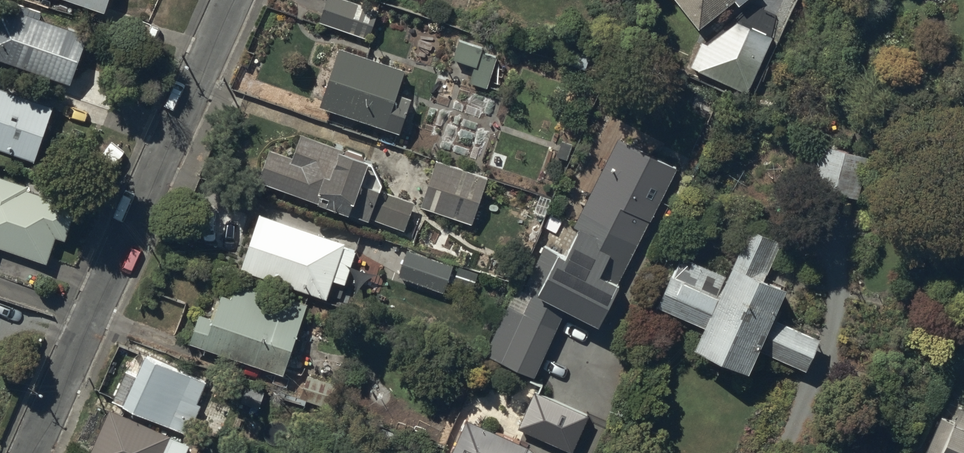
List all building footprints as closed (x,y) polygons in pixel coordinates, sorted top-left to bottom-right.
[(107,0),(78,0),(104,9),(107,0)] [(375,0),(325,0),(319,16),(368,33),(379,1),(375,0)] [(699,28),(734,0),(676,0),(699,28)] [(88,31),(0,1),(0,57),(71,81),(88,31)] [(752,6),(738,19),(709,45),(703,41),(693,63),(745,88),(770,35),(775,17),(752,6)] [(483,39),(459,32),(453,53),(474,60),(469,77),(487,83),(496,53),(481,48),(483,39)] [(403,62),(338,40),(319,100),(399,126),(411,90),(396,85),(403,62)] [(0,84),(0,146),(35,158),(54,103),(0,84)] [(404,227),(414,201),(380,189),(382,182),(372,161),(303,136),(295,159),(273,150),(263,176),(404,227)] [(674,167),(619,140),(578,224),(582,227),(566,258),(544,246),(525,292),(518,289),(489,353),(533,375),(566,302),(596,319),(674,167)] [(871,158),(820,145),(810,185),(860,198),(871,158)] [(484,179),(435,162),(421,204),(470,220),(484,179)] [(0,175),(0,245),(47,261),(56,235),(66,238),(77,205),(26,188),(27,184),(0,175)] [(355,252),(262,218),(245,265),(325,295),(332,278),(344,282),(355,252)] [(780,241),(752,228),(730,275),(683,252),(660,299),(709,323),(699,343),(747,365),(757,344),(805,366),(819,336),(772,313),(786,284),(764,274),(780,241)] [(451,266),(408,251),(400,274),(443,289),(451,266)] [(477,272),(459,266),(454,283),(472,288),(477,272)] [(306,303),(238,279),(232,296),(222,293),(214,318),(201,313),(192,340),(282,371),(306,303)] [(204,379),(146,355),(137,377),(127,373),(116,398),(189,429),(200,403),(194,401),(204,379)] [(346,387),(308,375),(301,397),(339,410),(346,387)] [(585,416),(537,394),(522,425),(571,447),(585,416)] [(960,408),(955,419),(942,414),(925,452),(963,452),(963,410),(960,408)] [(113,411),(94,452),(163,452),(170,437),(113,411)] [(468,421),(454,452),(535,452),(527,446),(468,421)]
